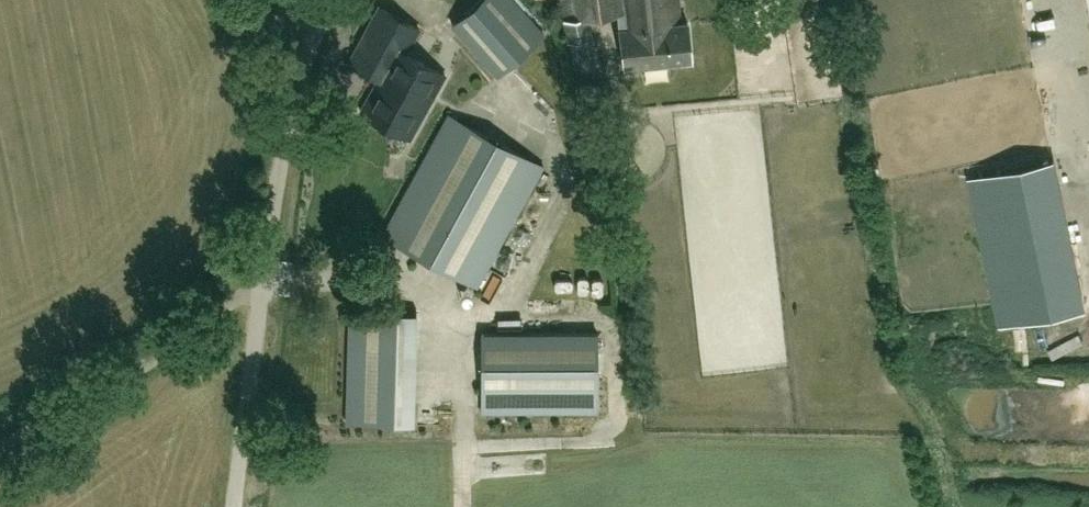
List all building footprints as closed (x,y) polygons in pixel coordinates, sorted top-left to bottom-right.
[(515,0),(479,0),(452,24),(497,77),(546,33),(515,0)] [(693,60),(689,20),(681,21),(679,0),(561,0),(563,19),(565,18),(567,40),(591,38),(589,16),(619,13),(620,25),(619,25),(626,67),(693,60)] [(411,137),(446,74),(407,53),(421,28),(380,6),(349,62),(379,79),(362,110),(411,137)] [(545,165),(450,113),(382,236),(477,286),(545,165)] [(1046,156),(961,173),(992,324),(1077,306),(1046,156)] [(417,313),(350,310),(346,422),(412,424),(417,313)] [(598,336),(482,335),(481,414),(597,415),(598,336)]
